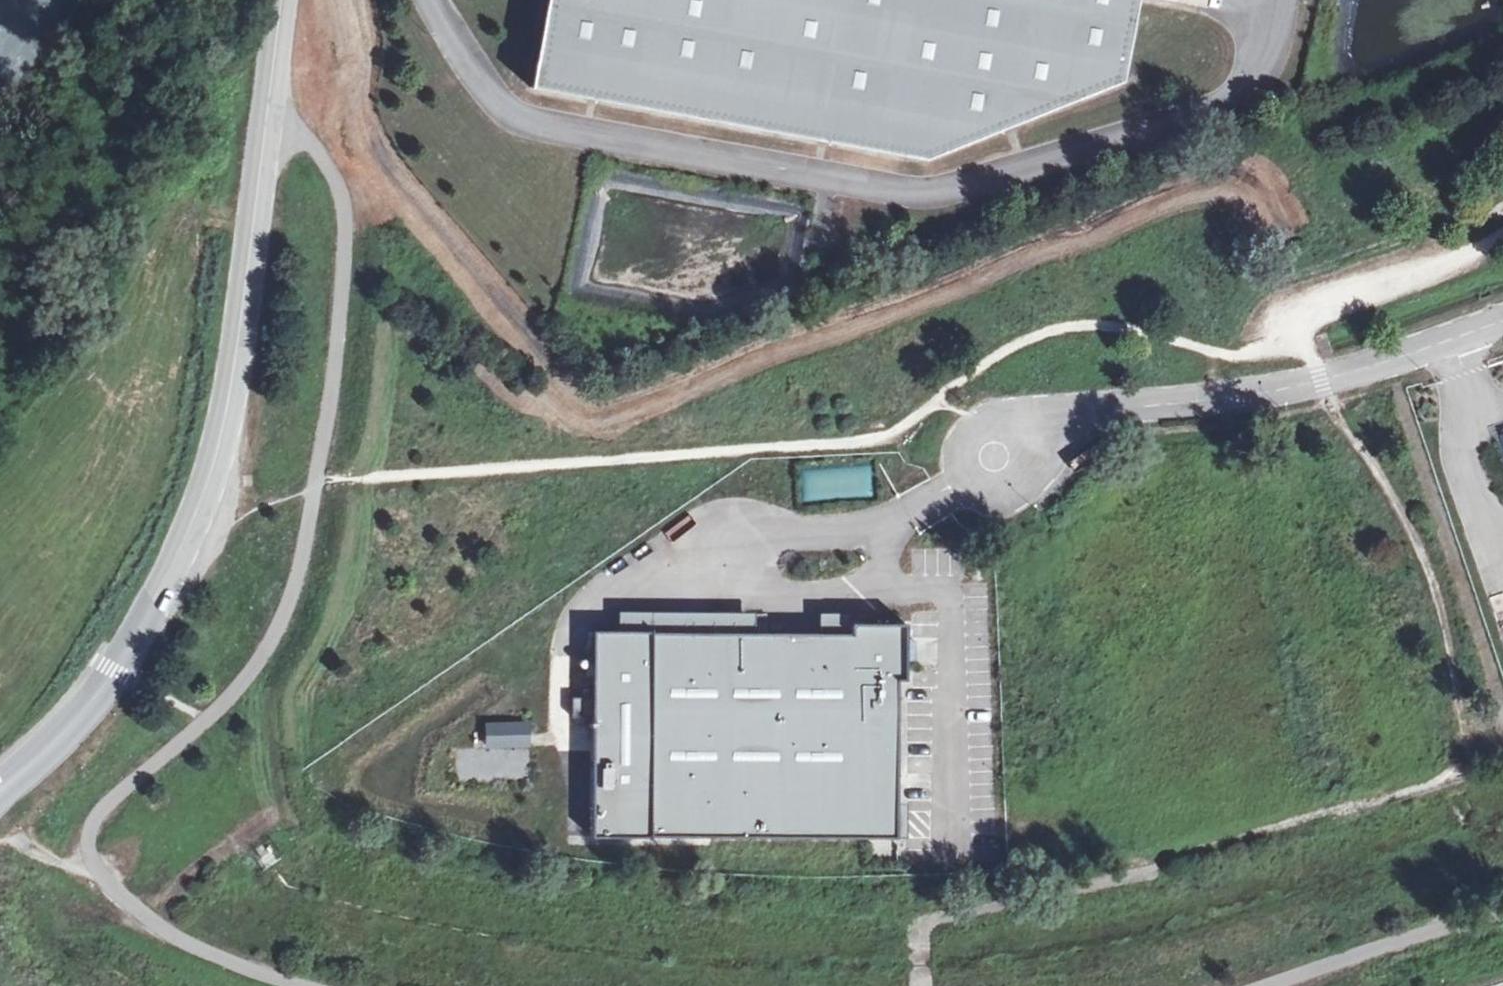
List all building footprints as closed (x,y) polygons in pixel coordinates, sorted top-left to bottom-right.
[(530,87),(922,159),(1120,81),(1135,0),(546,0),(530,87)] [(905,640),(905,622),(850,621),(850,632),(592,630),(592,697),(571,697),(571,717),(592,717),(591,837),(896,838),(897,678),(905,678),(905,659),(905,640)] [(915,640),(905,640),(905,659),(915,659),(915,640)] [(528,745),(527,724),(486,725),(487,746),(528,745)] [(868,838),(867,861),(894,862),(894,839),(868,838)]
